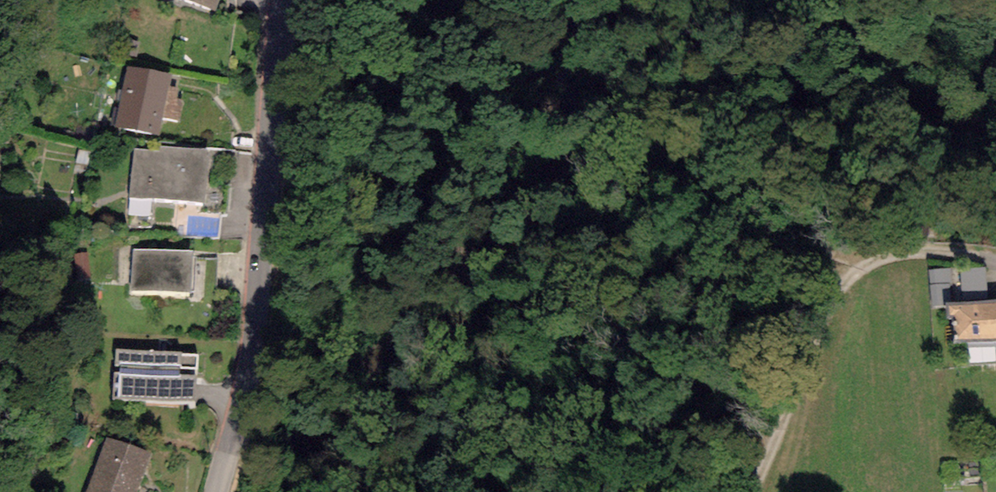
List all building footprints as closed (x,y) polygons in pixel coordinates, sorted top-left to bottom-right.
[(216,11),(219,0),(186,0),(216,11)] [(172,74),(127,66),(116,125),(160,133),(163,118),(181,121),(185,101),(177,99),(179,89),(170,88),(172,74)] [(134,148),(129,197),(207,205),(212,150),(161,145),(161,150),(134,148)] [(194,251),(134,249),(132,290),(192,292),(194,251)] [(987,300),(986,267),(930,270),(932,308),(946,307),(945,302),(962,301),(987,300)] [(945,302),(946,307),(946,320),(957,319),(958,341),(995,340),(995,300),(987,300),(962,301),(945,302)] [(182,352),(115,349),(112,397),(195,401),(197,355),(182,354),(182,352)] [(93,491),(139,491),(151,459),(111,444),(93,491)]
